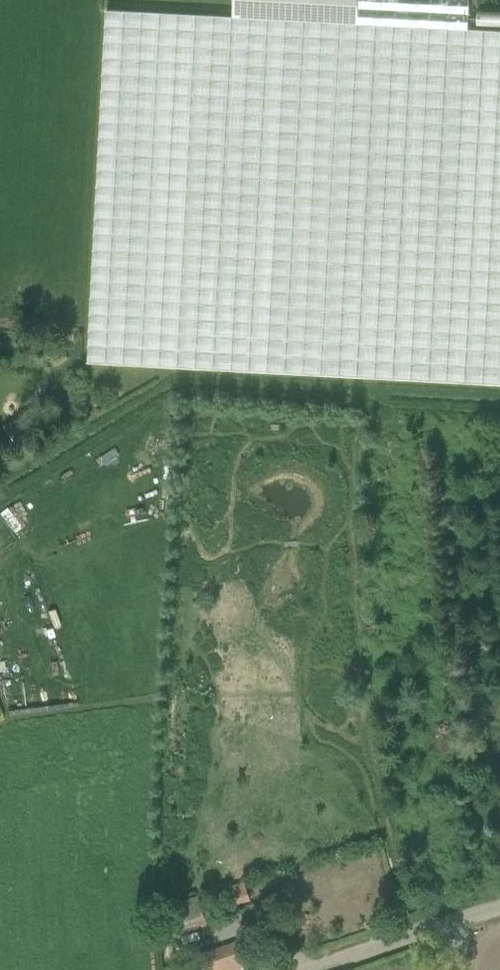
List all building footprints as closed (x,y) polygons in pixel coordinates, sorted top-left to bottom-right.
[(469,29),(470,0),(234,0),(233,16),(108,10),(89,362),(499,384),(499,30),(469,29)] [(477,12),(477,26),(499,27),(499,12),(477,12)] [(56,367),(69,359),(63,349),(50,357),(56,367)] [(252,900),(246,880),(228,885),(234,905),(252,900)] [(208,925),(198,895),(164,906),(174,936),(208,925)] [(217,969),(223,969),(260,962),(254,936),(211,945),(217,969)]
